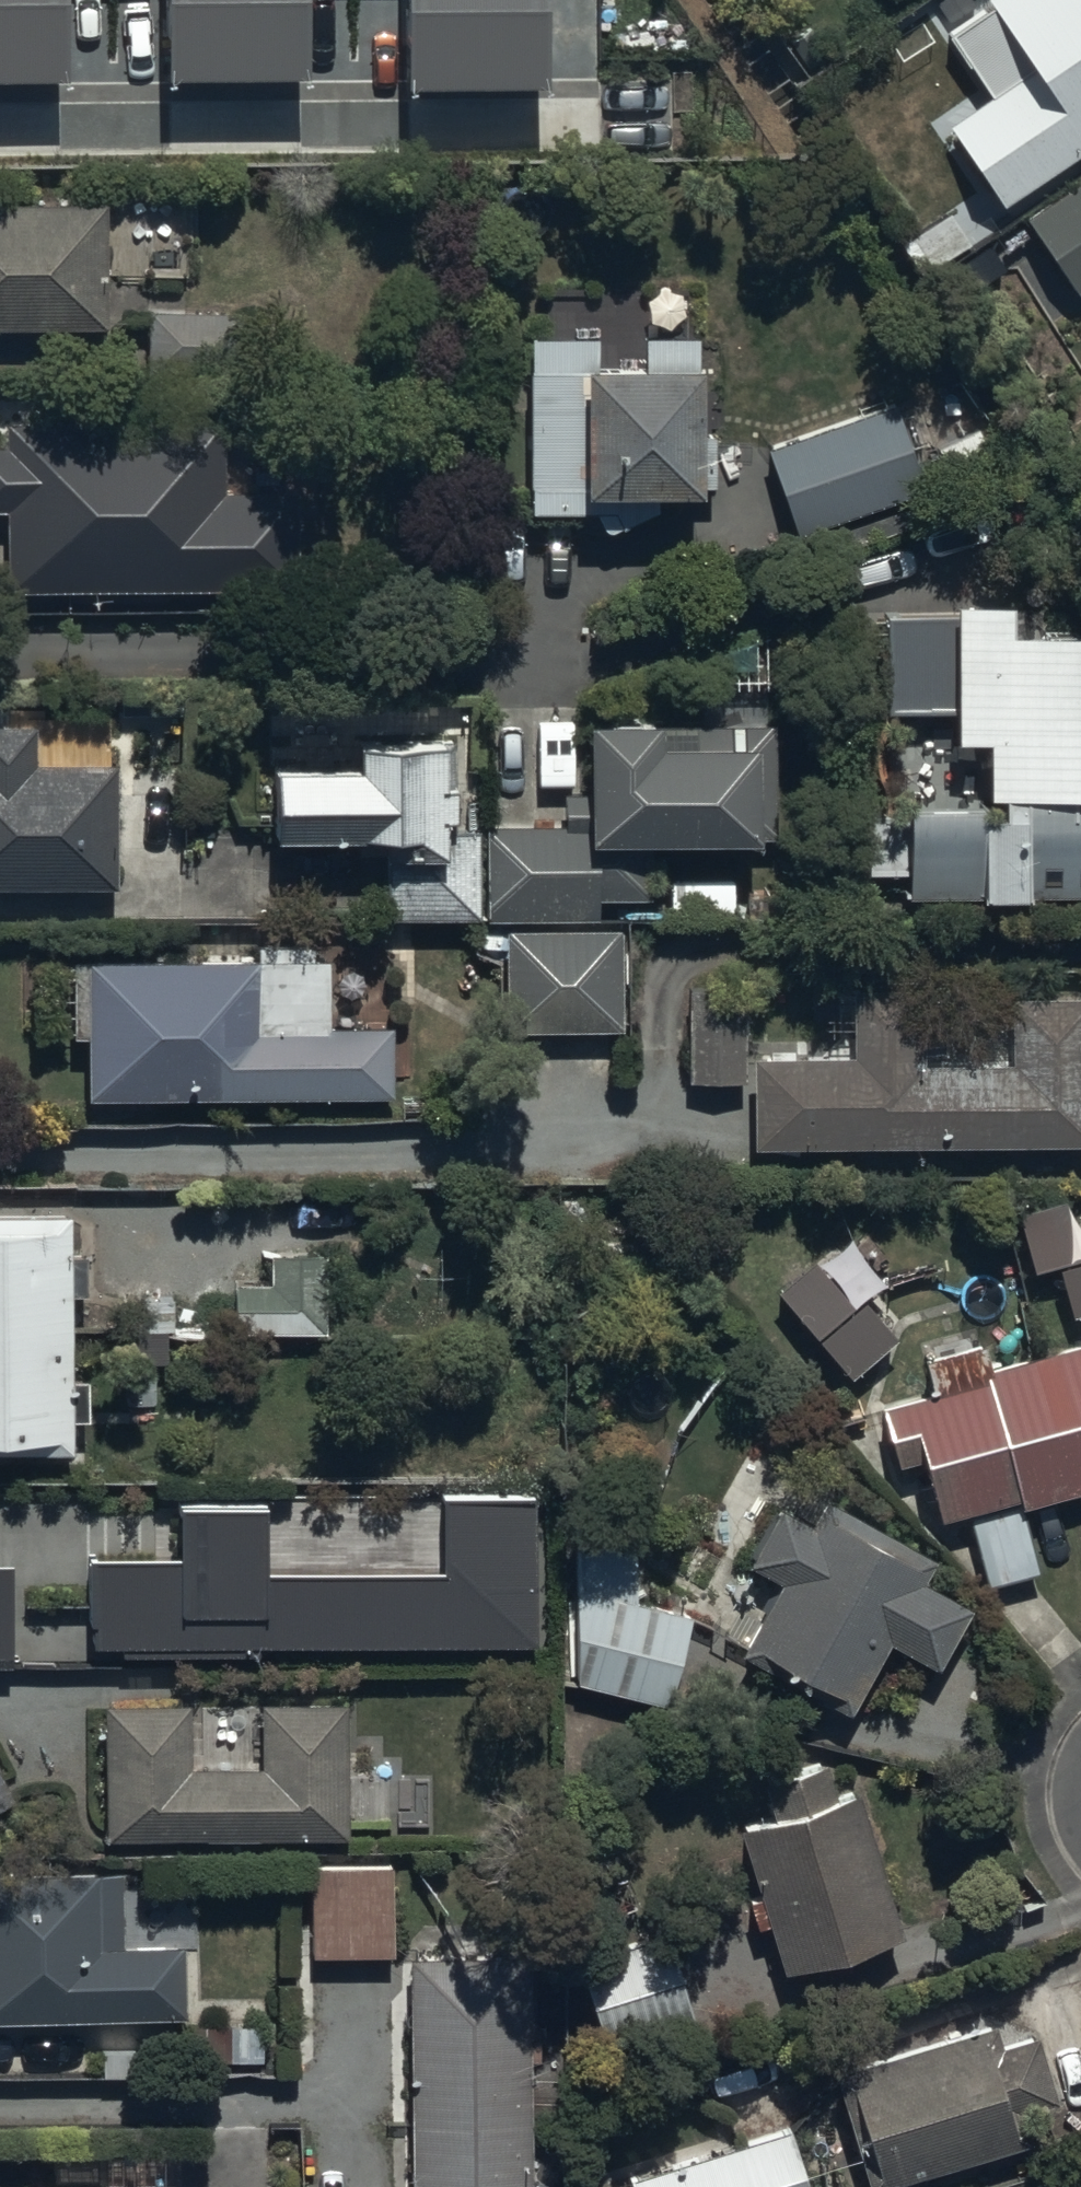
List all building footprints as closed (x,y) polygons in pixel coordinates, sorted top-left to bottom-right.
[(69,84),(69,0),(0,0),(0,84),(69,84)] [(173,87),(313,86),(313,0),(172,0),(173,87)] [(411,92),(551,92),(551,0),(411,0),(411,92)] [(1080,155),(1080,0),(984,0),(979,3),(1028,75),(945,132),(999,211),(1080,155)] [(1024,221),(1077,297),(1080,294),(1080,182),(1024,221)] [(0,209),(0,330),(108,329),(107,207),(0,209)] [(949,209),(898,241),(918,274),(970,242),(949,209)] [(243,316),(150,315),(149,378),(242,379),(243,316)] [(699,377),(699,342),(646,341),(646,373),(601,373),(601,341),(532,341),(532,516),(599,516),(608,538),(660,518),(660,504),(705,505),(705,377),(699,377)] [(893,408),(764,452),(794,539),(923,494),(893,408)] [(11,424),(11,447),(0,447),(0,512),(12,512),(12,592),(283,591),(282,498),(227,498),(226,423),(11,424)] [(999,477),(978,430),(930,452),(951,499),(999,477)] [(958,749),(958,767),(985,767),(986,808),(863,809),(864,880),(904,880),(905,902),(976,901),(976,906),(1025,905),(1025,902),(1058,901),(1058,918),(1080,918),(1080,753),(1080,641),(1075,641),(1075,629),(1043,630),(1043,641),(1006,642),(1006,610),(882,611),(883,719),(904,719),(905,743),(930,743),(930,717),(953,717),(953,749),(958,749)] [(120,890),(117,768),(113,768),(113,739),(72,740),(72,768),(36,769),(36,728),(0,729),(0,893),(120,890)] [(778,854),(775,729),(588,736),(590,796),(563,797),(565,828),(485,831),(489,928),(603,923),(601,891),(653,889),(652,854),(778,854)] [(481,925),(480,830),(459,830),(459,792),(450,793),(449,750),(363,751),(363,774),(273,775),(274,851),(385,849),(386,927),(481,925)] [(734,884),(669,884),(669,926),(734,926),(734,884)] [(623,932),(504,933),(505,1038),(624,1037),(623,932)] [(259,948),(259,963),(72,965),(73,1043),(91,1042),(91,1102),(393,1099),(393,1028),(331,1029),(330,964),(314,964),(314,948),(259,948)] [(742,980),(688,981),(691,1087),(744,1086),(742,980)] [(1006,1000),(1006,1067),(919,1068),(918,994),(849,995),(850,1062),(750,1063),(751,1154),(1080,1150),(1080,999),(1006,1000)] [(1080,1262),(1063,1205),(1013,1220),(1023,1250),(984,1262),(980,1249),(947,1259),(963,1311),(992,1302),(995,1312),(1061,1292),(1070,1322),(1080,1318),(1080,1261),(1080,1262)] [(0,1215),(0,1460),(75,1459),(74,1429),(89,1429),(89,1380),(76,1380),(75,1300),(87,1300),(86,1259),(72,1259),(71,1214),(0,1215)] [(277,1255),(277,1261),(273,1261),(273,1287),(228,1287),(228,1327),(327,1327),(327,1321),(361,1321),(361,1304),(327,1304),(327,1260),(322,1260),(321,1254),(277,1255)] [(813,1262),(776,1292),(850,1381),(896,1343),(863,1304),(854,1311),(813,1262)] [(1080,1496),(1080,1348),(989,1372),(978,1328),(917,1344),(932,1399),(876,1414),(891,1473),(921,1465),(936,1525),(967,1517),(986,1589),(1036,1576),(1019,1512),(1080,1496)] [(271,1507),(180,1507),(180,1566),(96,1566),(96,1651),(539,1648),(539,1494),(441,1494),(442,1576),(271,1577),(271,1507)] [(934,1675),(969,1613),(921,1586),(933,1565),(825,1503),(810,1530),(782,1514),(749,1571),(783,1590),(745,1656),(847,1714),(886,1647),(934,1675)] [(670,1709),(692,1620),(638,1607),(638,1550),(581,1536),(546,1679),(670,1709)] [(0,1569),(0,1667),(16,1667),(17,1569),(0,1569)] [(190,1706),(105,1709),(109,1844),(349,1837),(345,1700),(260,1703),(262,1770),(192,1773),(190,1706)] [(755,1934),(771,1929),(786,1976),(902,1941),(857,1793),(832,1800),(820,1762),(761,1780),(773,1821),(742,1831),(761,1895),(745,1900),(755,1934)] [(16,1804),(0,1775),(0,1812),(16,1804)] [(393,1960),(392,1867),(311,1867),(312,1961),(393,1960)] [(188,2020),(187,1949),(128,1949),(128,1875),(0,1876),(0,2022),(188,2020)] [(669,1939),(581,1966),(609,2056),(697,2029),(669,1939)] [(530,1962),(413,1964),(415,2186),(533,2186),(530,1962)] [(1029,2148),(1020,2116),(1053,2105),(1033,2037),(998,2047),(993,2029),(841,2075),(860,2141),(851,2144),(864,2186),(900,2186),(1029,2148)] [(791,2134),(632,2185),(633,2186),(808,2186),(791,2134)]
